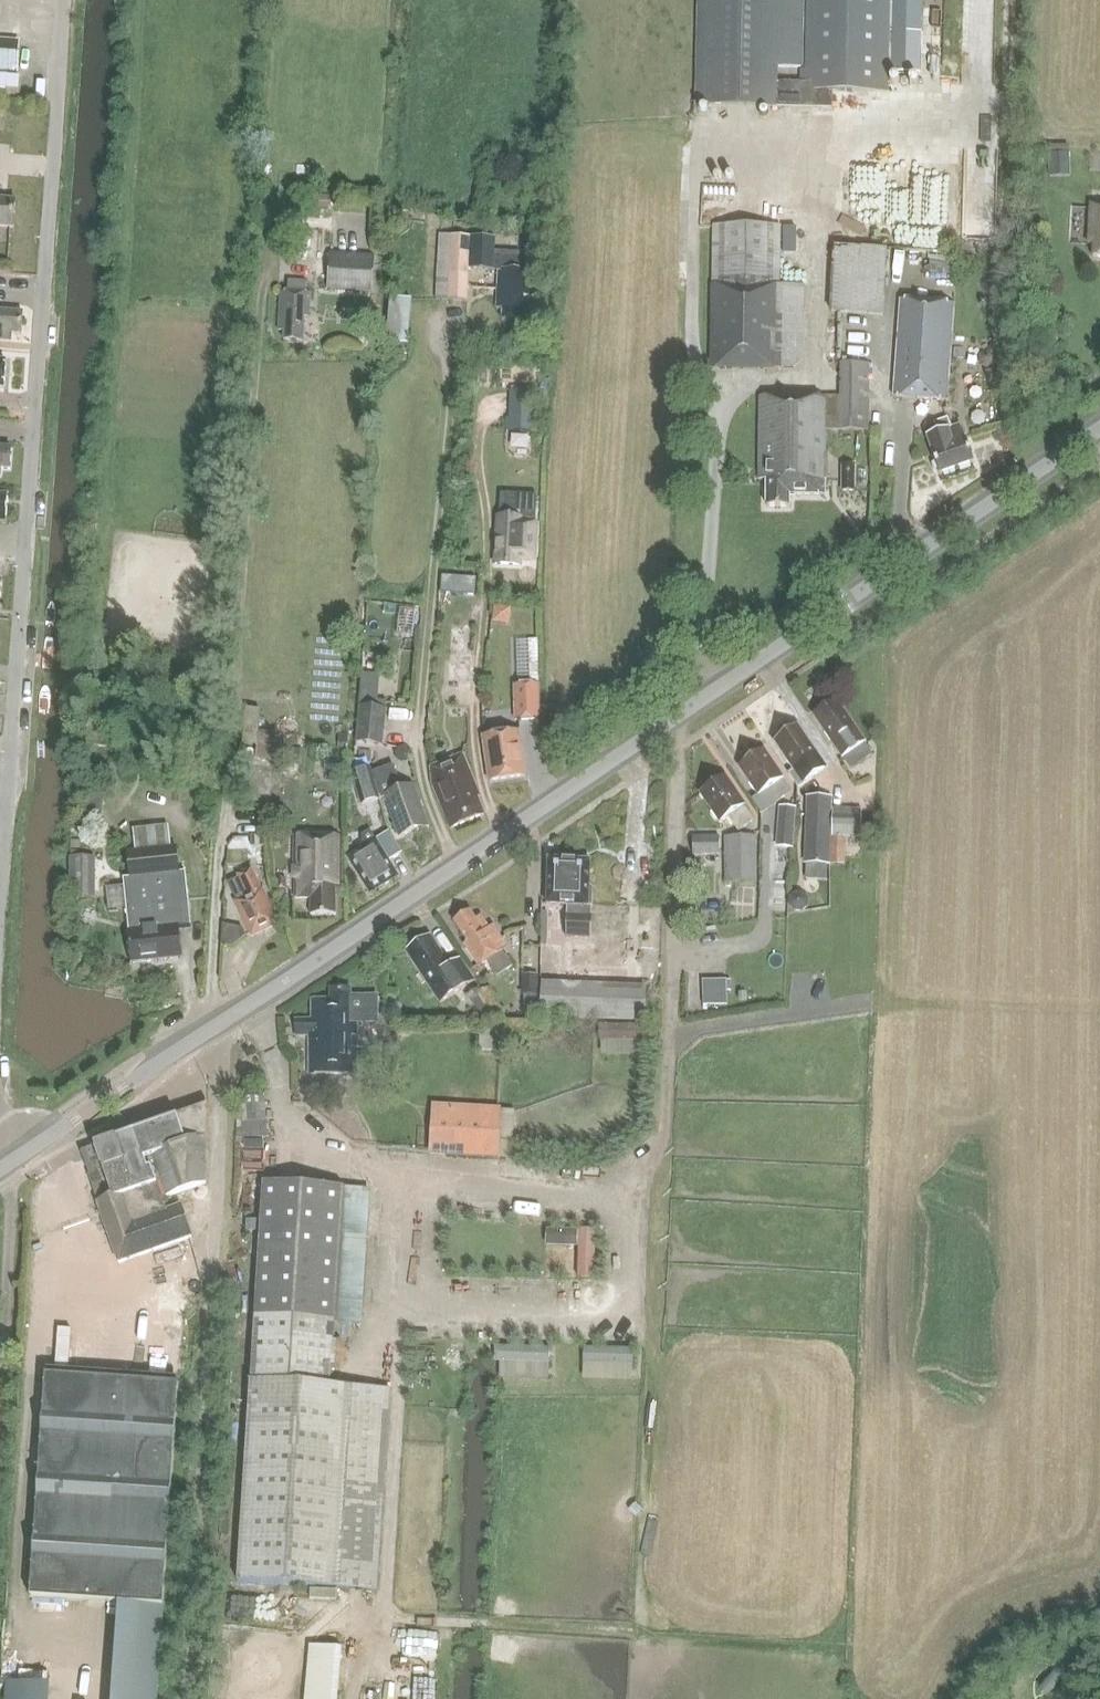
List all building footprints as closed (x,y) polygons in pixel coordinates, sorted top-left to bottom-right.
[(806,73),(800,73),(800,84),(777,84),(777,67),(801,68),(802,0),(699,0),(697,106),(833,108),(833,90),(888,91),(888,72),(917,73),(919,0),(808,0),(806,73)] [(17,73),(19,42),(0,41),(0,72),(17,73)] [(315,196),(314,209),(329,210),(330,197),(315,196)] [(14,228),(15,200),(0,199),(0,227),(14,228)] [(1090,205),(1088,245),(1093,246),(1093,258),(1099,258),(1099,205),(1090,205)] [(779,227),(714,226),(712,369),(778,370),(778,369),(804,369),(805,286),(779,286),(779,227)] [(520,253),(494,252),(495,239),(469,237),(469,239),(451,238),(448,301),(466,302),(468,268),(493,270),(499,270),(497,309),(503,310),(502,320),(522,321),(524,297),(530,297),(532,271),(519,271),(520,253)] [(837,246),(836,313),(889,314),(890,247),(837,246)] [(373,256),(329,254),(327,291),(372,292),(373,256)] [(279,331),(284,332),(284,341),(303,342),(304,318),(309,318),(310,293),(305,293),(306,282),(288,281),(287,292),(281,292),(279,331)] [(386,344),(408,346),(412,301),(390,299),(386,344)] [(897,398),(946,402),(954,304),(904,300),(897,398)] [(11,341),(12,334),(22,335),(23,313),(0,312),(0,340),(11,341)] [(994,341),(987,350),(979,354),(979,364),(986,370),(995,365),(995,356),(1002,347),(994,341)] [(510,418),(505,418),(505,430),(532,431),(533,393),(510,392),(510,418)] [(838,398),(761,398),(760,481),(767,481),(767,507),(789,507),(789,495),(824,495),(825,431),(838,430),(838,398)] [(947,419),(934,424),(938,434),(927,437),(932,451),(931,451),(939,474),(974,462),(966,439),(965,440),(960,426),(951,429),(947,419)] [(0,476),(1,469),(10,470),(12,449),(0,448),(0,476)] [(855,492),(855,466),(841,466),(841,492),(855,492)] [(538,496),(537,496),(506,494),(504,519),(498,518),(497,518),(495,564),(521,566),(521,561),(536,562),(538,524),(536,524),(538,496)] [(440,594),(475,596),(476,580),(442,578),(440,594)] [(522,679),(543,678),(541,648),(520,649),(522,679)] [(452,683),(470,685),(472,653),(455,652),(452,683)] [(364,701),(382,702),(383,672),(365,671),(364,701)] [(541,721),(539,684),(513,685),(515,722),(541,721)] [(815,715),(826,732),(825,733),(830,741),(832,740),(844,758),(856,751),(864,762),(872,757),(835,701),(828,705),(827,704),(825,706),(824,705),(816,711),(814,713),(815,714),(815,715)] [(265,729),(265,707),(249,706),(248,742),(261,743),(260,758),(277,758),(278,730),(265,729)] [(356,745),(384,747),(387,710),(359,708),(356,745)] [(786,760),(792,768),(794,767),(796,770),(789,774),(798,787),(827,767),(808,741),(807,742),(796,727),(793,729),(791,728),(783,734),(784,736),(776,741),(788,759),(786,760)] [(490,781),(526,776),(520,732),(483,738),(490,781)] [(338,734),(338,750),(348,750),(348,734),(338,734)] [(257,763),(259,745),(245,744),(243,761),(257,763)] [(288,765),(301,767),(302,750),(289,748),(288,765)] [(774,804),(791,794),(782,780),(784,779),(775,765),(773,767),(762,750),(760,752),(759,750),(749,757),(750,759),(740,766),(750,782),(748,783),(757,797),(766,791),(774,804)] [(473,788),(476,787),(463,755),(431,767),(433,785),(451,829),(484,815),(473,788)] [(394,765),(372,773),(381,800),(386,798),(400,836),(427,827),(412,787),(403,790),(394,765)] [(370,769),(351,775),(360,807),(380,801),(370,769)] [(724,777),(701,793),(714,812),(712,813),(717,820),(719,819),(721,822),(728,817),(738,832),(754,821),(724,777)] [(82,793),(79,819),(96,821),(99,795),(82,793)] [(833,797),(806,796),(803,865),(830,867),(833,797)] [(796,808),(779,807),(776,848),(793,849),(796,808)] [(862,839),(863,810),(834,809),(833,837),(862,839)] [(139,826),(140,846),(175,843),(174,824),(139,826)] [(393,857),(405,852),(395,829),(383,834),(393,857)] [(363,849),(347,858),(370,895),(399,877),(376,840),(370,830),(362,835),(363,849)] [(295,899),(311,899),(312,915),(335,915),(334,886),(341,885),(340,835),(292,837),(293,870),(294,870),(295,899)] [(264,836),(251,836),(251,847),(264,847),(264,836)] [(720,837),(693,837),(693,856),(720,856),(720,837)] [(726,883),(757,882),(757,837),(725,837),(726,883)] [(132,962),(181,957),(178,928),(191,926),(185,872),(179,873),(176,847),(127,852),(130,878),(123,879),(129,933),(128,933),(132,962)] [(70,898),(96,898),(95,858),(69,858),(70,898)] [(549,860),(547,905),(568,906),(566,938),(591,939),(592,915),(591,915),(591,907),(592,907),(593,889),(589,886),(590,861),(549,860)] [(237,903),(252,935),(277,924),(251,869),(237,876),(239,879),(228,884),(237,903)] [(286,889),(286,879),(277,879),(277,889),(286,889)] [(790,900),(790,907),(794,913),(802,913),(807,908),(807,901),(803,896),(795,896),(790,900)] [(489,929),(481,916),(476,919),(470,911),(454,922),(467,942),(464,944),(479,967),(487,962),(497,978),(513,967),(503,951),(503,952),(489,930),(489,929)] [(430,937),(406,952),(440,1003),(473,981),(460,960),(450,967),(430,937)] [(554,966),(554,946),(542,946),(541,966),(554,966)] [(522,995),(522,996),(523,996),(538,996),(538,980),(522,980),(522,995)] [(715,980),(715,1006),(727,1006),(727,980),(715,980)] [(543,983),(542,1018),(644,1022),(646,988),(543,983)] [(484,1020),(498,1010),(482,986),(468,996),(484,1020)] [(297,1021),(297,1036),(309,1036),(309,1074),(358,1074),(357,1015),(376,1015),(376,998),(351,998),(351,990),(330,990),(330,1000),(311,1000),(312,1020),(297,1021)] [(600,1025),(600,1041),(641,1041),(641,1025),(600,1025)] [(479,1052),(503,1052),(503,1028),(480,1028),(479,1052)] [(243,1136),(270,1136),(270,1096),(243,1095),(243,1136)] [(435,1104),(432,1153),(496,1157),(499,1107),(435,1104)] [(115,1139),(95,1146),(95,1148),(82,1152),(81,1152),(89,1176),(92,1175),(102,1203),(98,1205),(119,1264),(191,1239),(180,1208),(167,1212),(158,1186),(155,1187),(149,1171),(146,1172),(143,1163),(154,1160),(167,1197),(206,1184),(208,1106),(177,1117),(115,1139)] [(263,1184),(250,1382),(331,1387),(335,1323),(360,1324),(367,1212),(342,1211),(343,1189),(263,1184)] [(256,1232),(256,1222),(247,1222),(247,1232),(256,1232)] [(164,1607),(179,1385),(46,1375),(30,1598),(164,1607)] [(378,1591),(390,1391),(331,1387),(250,1382),(238,1582),(378,1591)] [(307,1698),(340,1698),(342,1644),(310,1643),(307,1698)]
